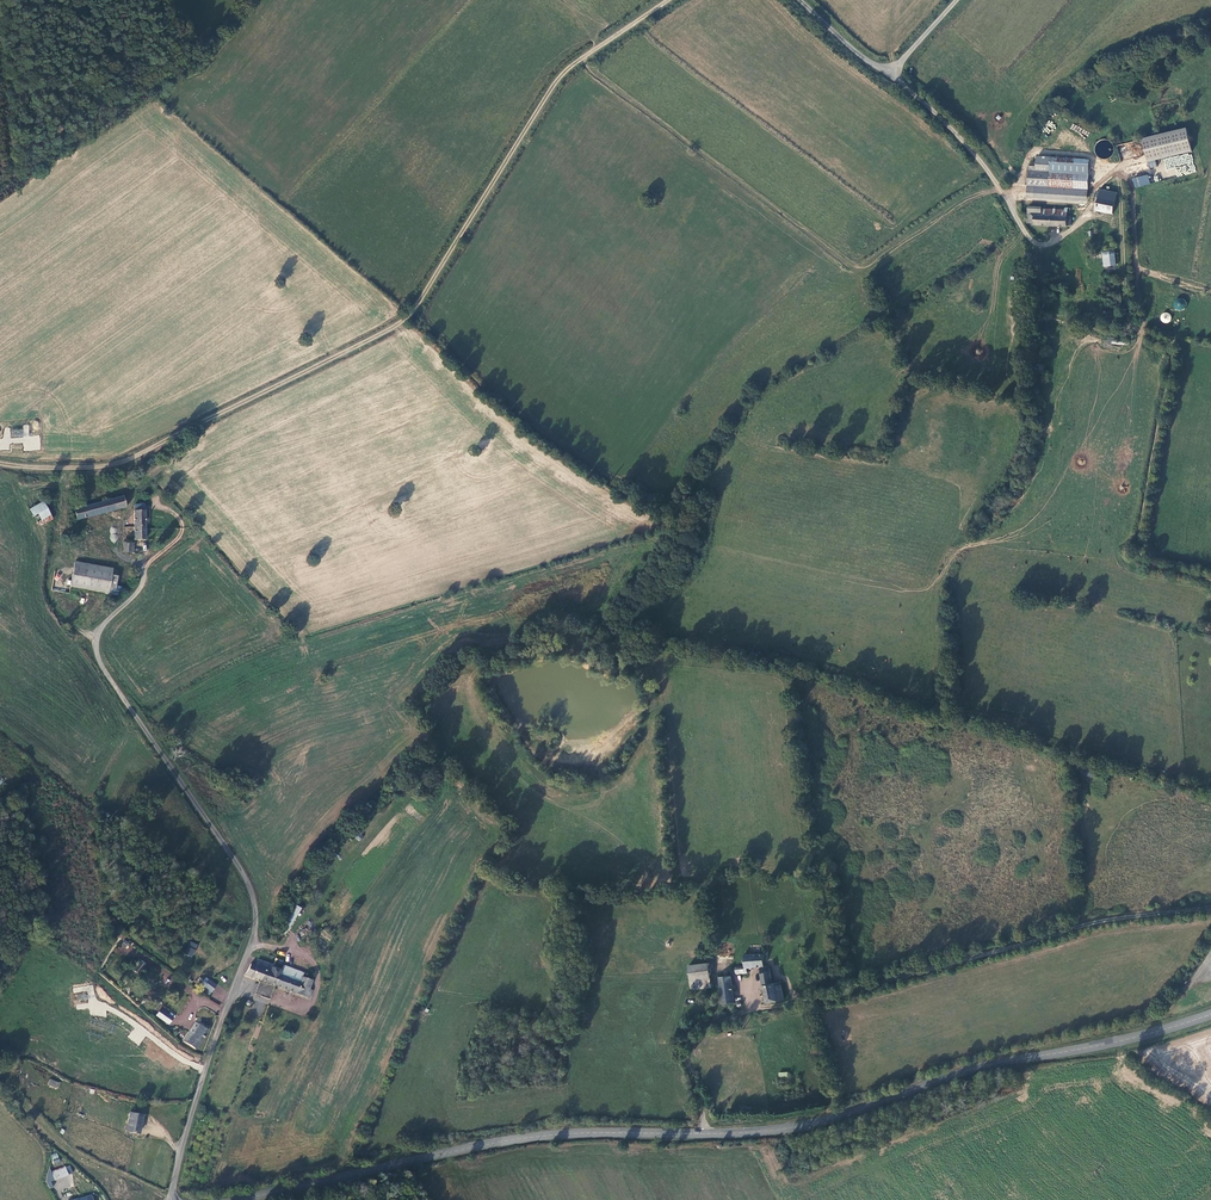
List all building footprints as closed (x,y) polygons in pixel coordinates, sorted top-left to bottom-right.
[(1188,129),(1144,138),(1150,163),(1150,165),(1194,155),(1188,129)] [(1102,160),(1115,152),(1105,138),(1093,146),(1102,160)] [(1118,144),(1124,169),(1150,163),(1144,138),(1118,144)] [(1036,166),(1029,166),(1028,185),(1035,186),(1043,186),(1045,157),(1037,157),(1036,166)] [(1043,186),(1035,186),(1035,193),(1088,196),(1090,160),(1045,157),(1043,186)] [(1148,174),(1132,178),(1134,188),(1150,184),(1148,174)] [(1116,194),(1101,190),(1097,210),(1112,213),(1116,194)] [(1028,214),(1028,223),(1033,223),(1033,225),(1071,226),(1071,216),(1067,215),(1067,210),(1042,209),(1042,215),(1028,214)] [(1103,266),(1116,266),(1115,251),(1102,251),(1103,266)] [(1179,310),(1186,306),(1181,298),(1174,301),(1179,310)] [(40,436),(28,436),(29,425),(23,425),(23,450),(39,450),(40,436)] [(121,497),(73,509),(75,520),(124,508),(121,497)] [(40,501),(28,507),(36,526),(50,519),(40,501)] [(134,511),(133,511),(133,539),(145,539),(144,523),(147,523),(148,522),(149,521),(149,519),(147,518),(144,518),(144,511),(134,511)] [(133,543),(123,543),(122,553),(132,553),(133,543)] [(69,548),(67,561),(73,562),(89,564),(90,554),(91,551),(69,548)] [(70,586),(107,593),(110,576),(113,558),(90,554),(89,564),(73,562),(70,586)] [(116,576),(110,576),(107,593),(118,594),(120,586),(115,586),(116,576)] [(1086,776),(1096,778),(1098,771),(1088,768),(1086,776)] [(192,957),(198,944),(190,941),(184,954),(192,957)] [(127,958),(135,948),(129,943),(125,949),(120,945),(117,950),(127,958)] [(744,967),(736,967),(736,973),(747,972),(747,967),(764,965),(764,953),(745,953),(744,967)] [(139,958),(131,968),(138,974),(146,964),(139,958)] [(245,974),(261,979),(267,962),(258,959),(255,965),(250,963),(245,974)] [(261,979),(275,984),(281,969),(272,967),(272,964),(267,962),(261,979)] [(710,977),(709,963),(689,965),(690,979),(710,977)] [(275,984),(310,997),(312,991),(309,990),(311,980),(302,977),(303,972),(283,964),(281,969),(275,984)] [(764,986),(767,1002),(784,999),(783,993),(781,981),(773,982),(770,965),(761,967),(764,983),(764,986)] [(166,984),(171,972),(160,967),(155,979),(166,984)] [(733,975),(720,976),(723,1003),(735,1001),(733,975)] [(203,986),(210,991),(215,984),(209,980),(206,982),(202,980),(200,983),(203,986)] [(207,997),(210,991),(203,986),(199,991),(207,997)] [(78,1003),(87,1003),(87,995),(78,995),(78,1003)] [(168,1023),(172,1017),(161,1008),(156,1014),(168,1023)] [(207,1030),(199,1023),(192,1033),(188,1031),(183,1039),(194,1047),(207,1030)] [(131,1032),(128,1037),(133,1041),(136,1036),(131,1032)] [(58,1082),(49,1078),(47,1083),(55,1087),(58,1082)] [(142,1113),(130,1112),(125,1130),(141,1131),(142,1113)] [(47,1172),(51,1188),(53,1187),(51,1180),(73,1174),(70,1165),(47,1172)]
